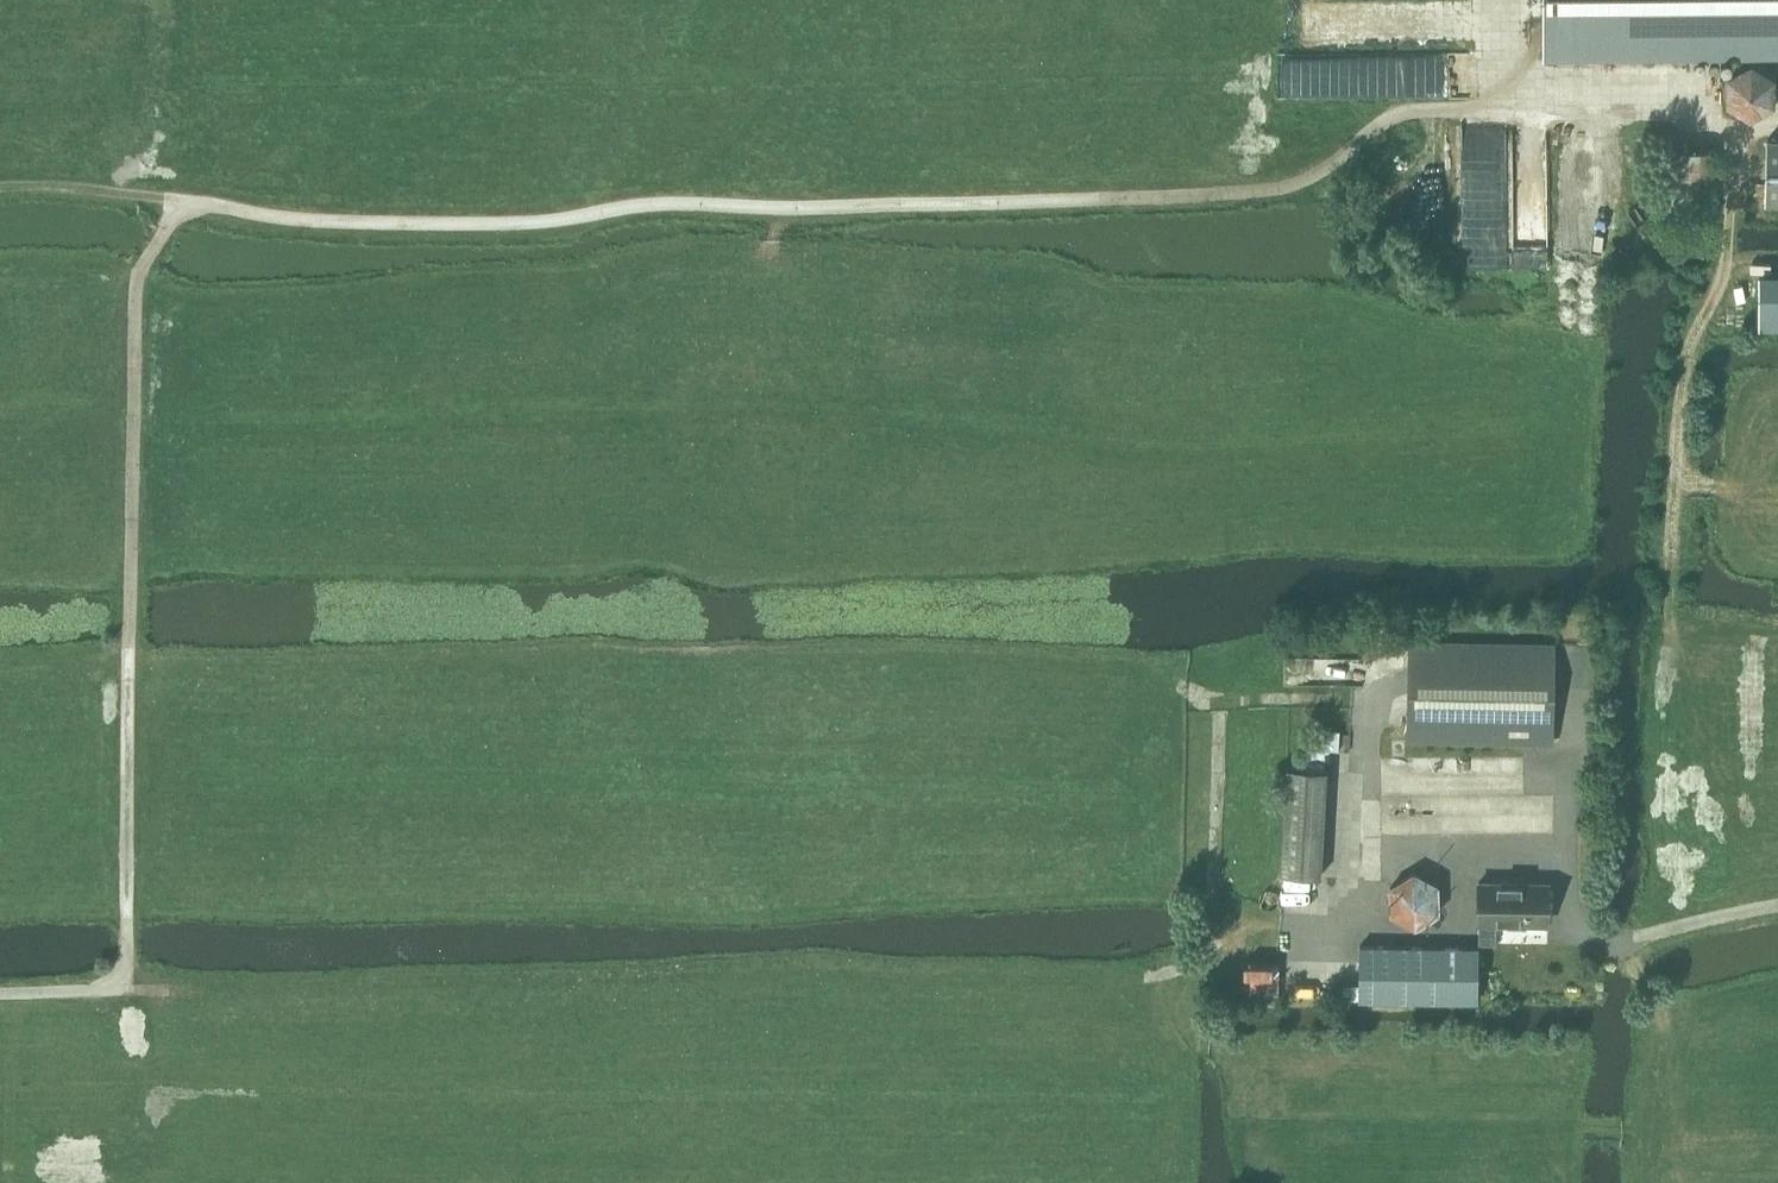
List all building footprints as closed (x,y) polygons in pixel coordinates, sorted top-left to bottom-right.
[(1545,53),(1777,51),(1777,0),(1544,0),(1545,53)] [(1752,57),(1727,72),(1728,101),(1753,114),(1777,99),(1777,71),(1752,57)] [(1767,138),(1765,202),(1777,202),(1777,139),(1767,138)] [(1720,210),(1721,148),(1670,146),(1669,208),(1720,210)] [(1760,276),(1760,326),(1777,325),(1777,276),(1760,276)] [(1554,717),(1554,645),(1411,644),(1409,742),(1553,744),(1554,717)] [(1322,876),(1328,770),(1286,768),(1280,874),(1322,876)] [(1440,913),(1439,884),(1414,871),(1390,886),(1391,914),(1416,927),(1440,913)] [(1549,923),(1549,884),(1479,883),(1479,922),(1549,923)] [(1339,996),(1360,997),(1460,998),(1460,1000),(1479,1001),(1479,973),(1477,973),(1477,947),(1362,945),(1361,983),(1339,984),(1339,996)]
